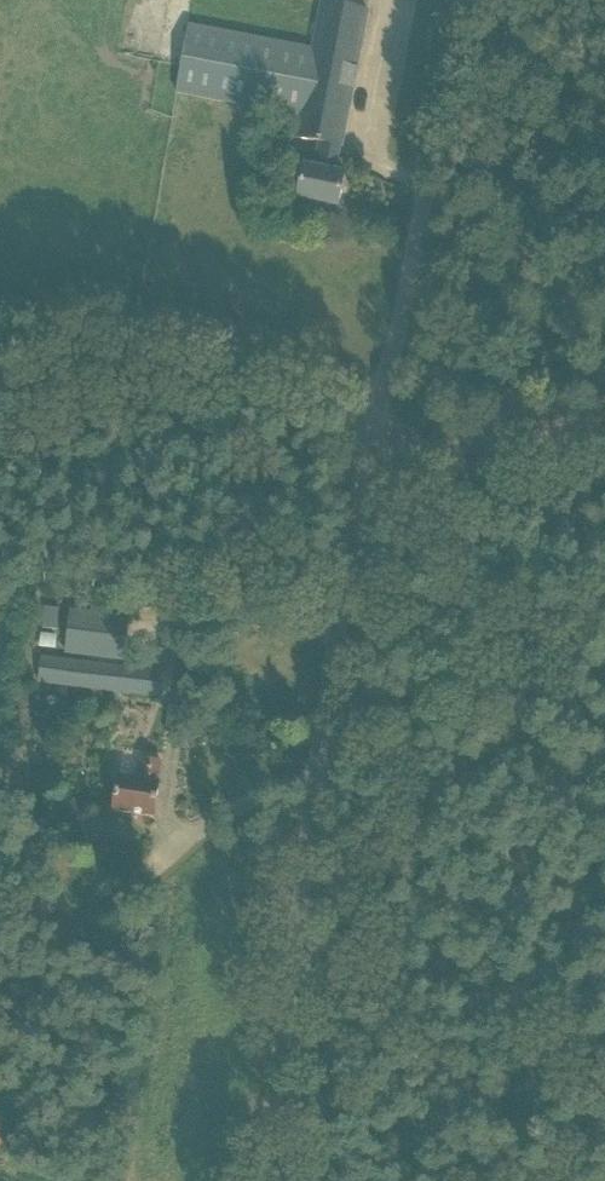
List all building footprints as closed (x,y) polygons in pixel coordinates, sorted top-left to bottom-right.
[(342,146),(368,11),(323,2),(314,49),(190,25),(177,93),(300,117),(296,138),(320,142),(315,168),(305,166),(298,199),(339,207),(345,174),(334,172),(340,146),(342,146)] [(41,645),(56,645),(58,606),(43,605),(41,645)] [(124,660),(129,617),(72,609),(66,653),(124,660)] [(159,696),(162,672),(41,658),(38,681),(159,696)] [(158,783),(161,763),(141,759),(137,780),(119,777),(114,811),(154,817),(159,783),(158,783)]
